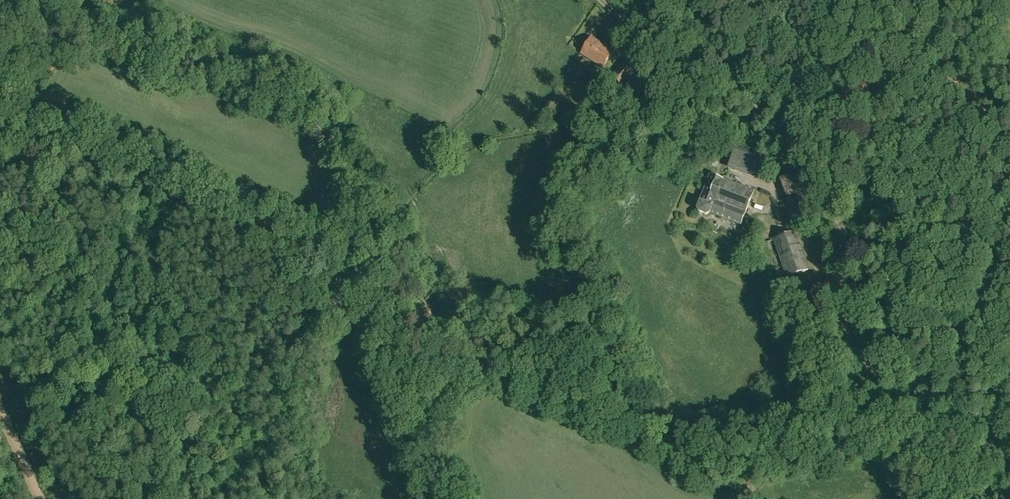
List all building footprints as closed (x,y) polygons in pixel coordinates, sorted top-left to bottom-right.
[(663,30),(655,37),(663,45),(670,38),(663,30)] [(604,68),(614,51),(592,37),(581,54),(604,68)] [(622,86),(639,68),(629,59),(612,76),(622,86)] [(736,148),(728,169),(763,181),(771,160),(736,148)] [(742,223),(754,190),(711,174),(698,208),(699,212),(707,214),(710,214),(711,212),(742,223)] [(788,196),(802,191),(797,175),(783,180),(788,196)] [(787,277),(810,269),(797,231),(774,239),(787,277)] [(773,472),(770,459),(754,462),(757,475),(773,472)]
